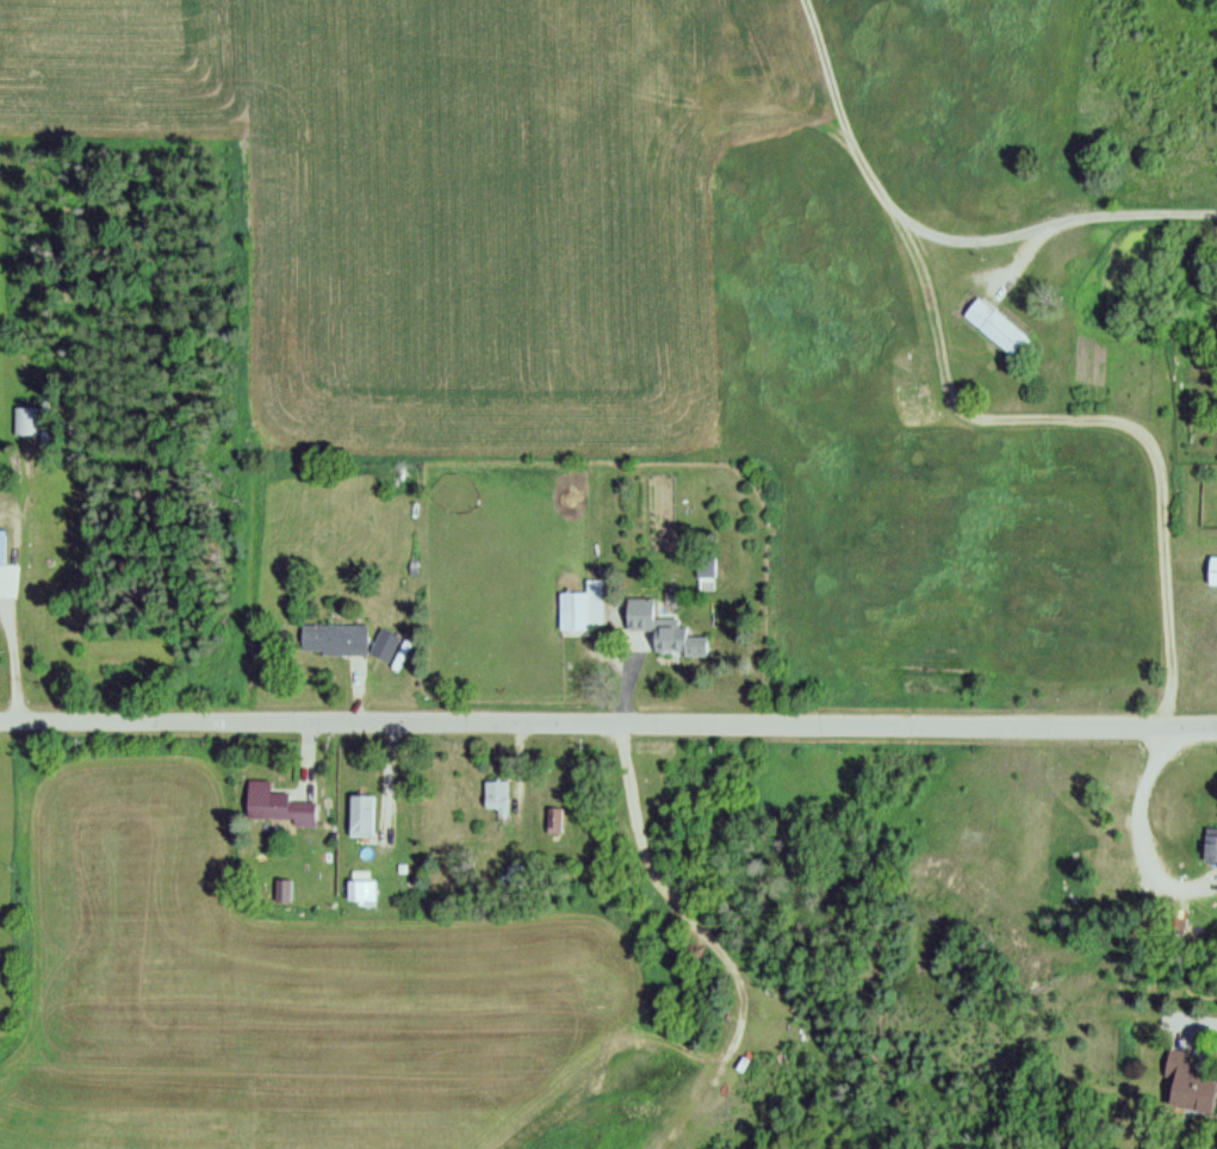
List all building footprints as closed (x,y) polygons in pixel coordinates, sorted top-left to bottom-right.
[(1024,338),(977,298),(962,316),(1008,356),(1024,338)] [(39,408),(13,408),(13,437),(39,437),(39,408)] [(714,577),(711,558),(694,560),(697,579),(714,577)] [(1206,559),(1206,587),(1216,587),(1216,559),(1206,559)] [(602,581),(585,581),(585,593),(557,593),(558,632),(602,631),(602,581)] [(704,637),(689,636),(689,628),(677,627),(677,620),(652,620),(652,599),(624,599),(623,630),(654,631),(653,655),(703,656),(704,637)] [(365,656),(365,626),(299,625),(299,656),(365,656)] [(312,823),(312,802),(288,802),(288,794),(267,794),(267,782),(245,782),(244,822),(312,823)] [(509,814),(509,782),(482,782),(482,814),(509,814)] [(374,797),(346,797),(346,839),(374,839),(374,797)] [(547,811),(547,836),(562,836),(562,811),(547,811)] [(1165,1045),(1161,1070),(1172,1073),(1168,1099),(1210,1106),(1215,1069),(1187,1063),(1188,1049),(1165,1045)]
